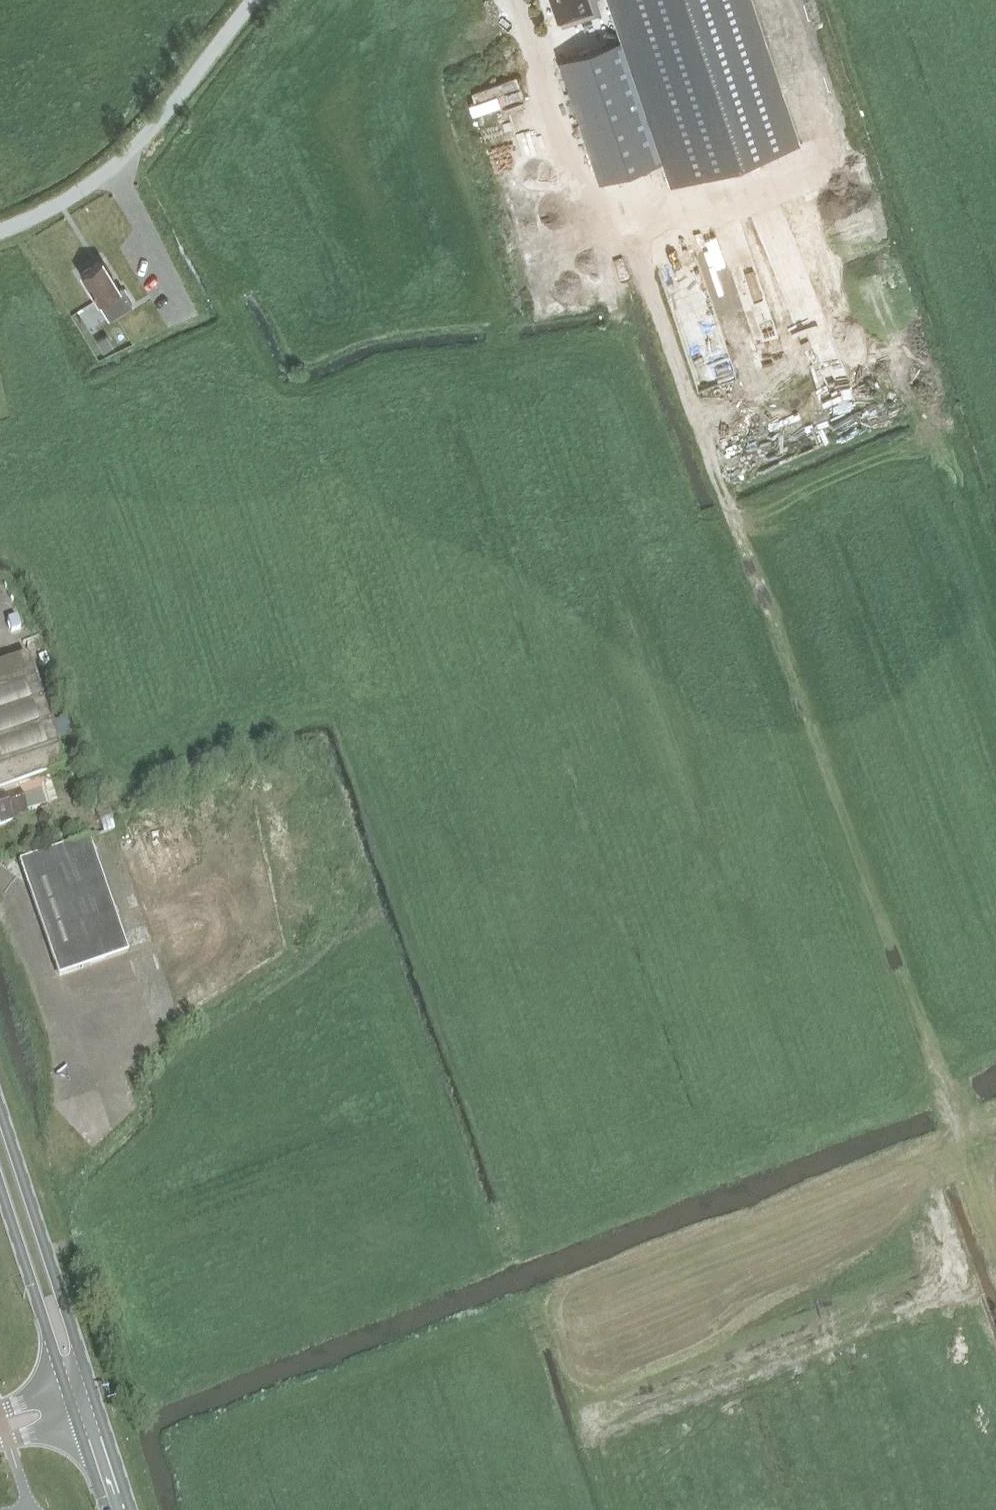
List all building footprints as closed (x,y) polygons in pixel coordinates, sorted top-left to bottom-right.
[(561,23),(596,11),(592,0),(553,0),(561,23)] [(625,40),(665,159),(673,183),(675,183),(735,162),(798,142),(750,0),(611,0),(625,40)] [(561,61),(602,181),(661,161),(621,41),(561,61)] [(119,289),(101,260),(80,273),(97,302),(103,299),(113,316),(132,304),(122,287),(119,289)] [(161,319),(152,300),(109,320),(118,340),(161,319)] [(96,341),(102,351),(112,345),(106,335),(96,341)] [(807,433),(836,425),(833,414),(804,422),(807,433)] [(3,796),(19,790),(21,795),(30,792),(27,783),(43,778),(65,770),(26,657),(0,666),(0,793),(2,792),(3,796)] [(12,820),(46,808),(41,794),(47,792),(43,778),(27,783),(30,792),(21,795),(19,790),(3,796),(0,797),(0,825),(12,821),(12,820)] [(59,976),(128,953),(88,838),(20,861),(59,976)]
